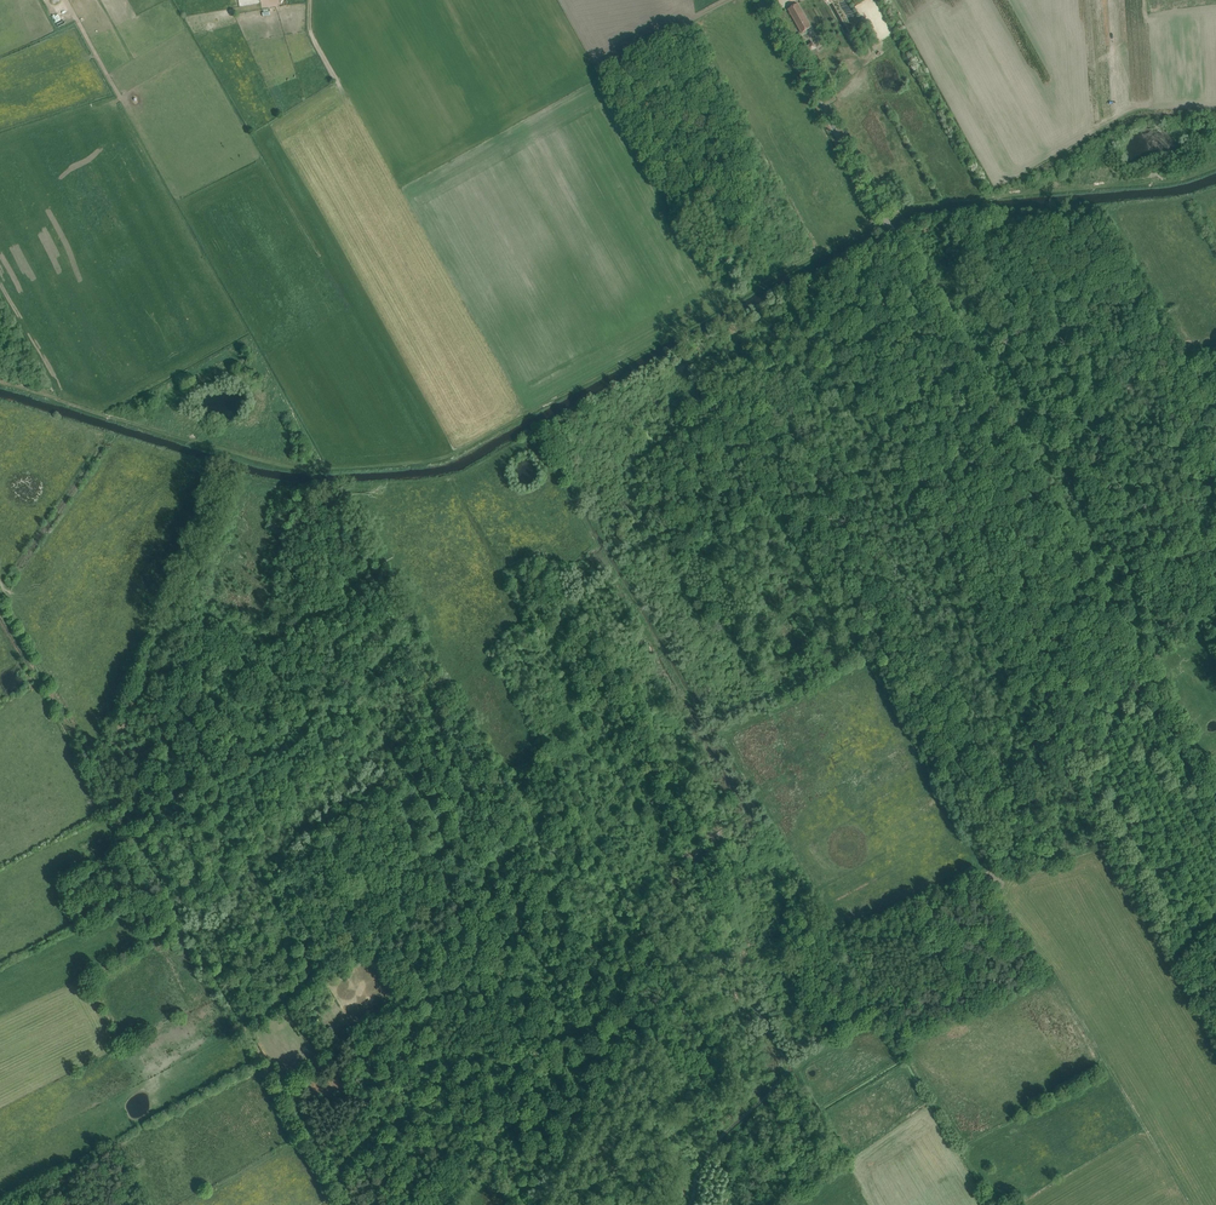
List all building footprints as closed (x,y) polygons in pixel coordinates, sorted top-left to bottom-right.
[(788,9),(801,33),(807,30),(811,28),(797,4),(788,9)] [(55,25),(57,29),(72,22),(69,14),(57,19),(59,23),(55,25)]
